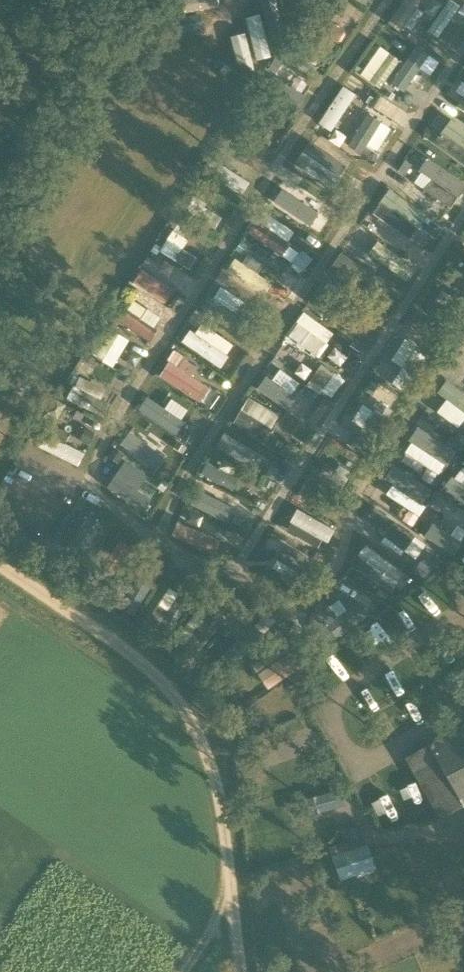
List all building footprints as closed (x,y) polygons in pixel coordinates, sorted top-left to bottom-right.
[(424,10),(418,7),(422,0),(403,0),(391,21),(410,32),(424,10)] [(428,31),(439,37),(453,13),(463,20),(463,6),(454,0),(446,0),(428,31)] [(381,87),(401,59),(380,44),(360,72),(381,87)] [(392,83),(405,91),(412,79),(424,86),(440,59),(416,44),(392,83)] [(331,129),(357,94),(344,85),(319,120),(331,129)] [(438,109),(433,115),(441,121),(445,115),(438,109)] [(350,144),(372,156),(390,125),(368,112),(350,144)] [(434,142),(463,164),(463,128),(451,118),(434,142)] [(420,170),(432,177),(425,190),(452,206),(463,185),(463,179),(427,158),(420,170)] [(391,188),(373,211),(410,238),(427,215),(391,188)] [(298,204),(297,192),(282,192),(282,204),(298,204)] [(437,204),(431,213),(438,217),(444,208),(437,204)] [(258,217),(248,230),(301,272),(311,259),(258,217)] [(432,220),(425,230),(436,238),(443,228),(432,220)] [(182,248),(188,238),(172,229),(159,251),(190,269),(197,257),(182,248)] [(369,259),(403,285),(416,268),(382,242),(369,259)] [(234,275),(242,260),(231,254),(224,270),(234,275)] [(140,269),(132,282),(143,288),(151,275),(140,269)] [(153,276),(144,290),(165,304),(174,290),(153,276)] [(220,286),(213,297),(238,310),(244,299),(220,286)] [(128,312),(156,325),(161,314),(133,301),(128,312)] [(286,335),(318,356),(334,332),(302,310),(286,335)] [(151,337),(155,327),(128,313),(123,323),(151,337)] [(183,342),(220,367),(236,344),(198,320),(183,342)] [(120,333),(103,360),(114,367),(130,339),(120,333)] [(404,336),(390,359),(403,367),(417,344),(404,336)] [(352,340),(346,349),(355,355),(361,346),(352,340)] [(334,347),(327,357),(341,365),(347,355),(334,347)] [(201,401),(211,386),(192,375),(198,365),(173,350),(158,375),(201,401)] [(389,379),(398,367),(385,357),(376,369),(389,379)] [(322,362),(307,383),(331,399),(345,378),(322,362)] [(265,375),(257,388),(289,410),(297,397),(291,393),(299,382),(280,369),(272,380),(265,375)] [(77,375),(66,397),(96,411),(107,389),(77,375)] [(169,424),(176,412),(162,404),(170,390),(153,379),(137,405),(169,424)] [(447,379),(439,391),(448,398),(438,412),(459,426),(463,419),(463,391),(447,379)] [(365,393),(381,398),(385,384),(368,380),(365,393)] [(264,441),(280,414),(249,395),(233,422),(264,441)] [(65,443),(70,433),(48,424),(38,447),(80,464),(85,451),(65,443)] [(218,445),(233,449),(236,437),(222,432),(218,445)] [(432,448),(425,459),(439,469),(446,458),(432,448)] [(246,464),(275,474),(279,463),(249,453),(246,464)] [(126,460),(107,486),(144,512),(153,499),(139,488),(148,476),(126,460)] [(341,491),(352,471),(340,464),(328,484),(341,491)] [(420,513),(434,487),(392,464),(385,477),(394,482),(387,495),(420,513)] [(445,486),(463,503),(463,464),(445,486)] [(221,518),(226,506),(202,497),(198,509),(221,518)] [(299,508),(293,520),(283,514),(277,524),(310,541),(316,531),(332,540),(338,529),(299,508)] [(379,508),(366,525),(412,560),(425,543),(379,508)] [(75,535),(87,544),(101,525),(89,516),(75,535)] [(171,534),(214,554),(220,540),(177,521),(171,534)] [(454,555),(463,542),(434,521),(424,534),(454,555)] [(111,577),(131,547),(120,540),(100,570),(111,577)] [(394,583),(403,571),(365,543),(356,555),(394,583)] [(298,581),(309,556),(283,545),(272,570),(298,581)] [(420,560),(414,572),(426,578),(432,566),(420,560)] [(423,590),(411,601),(425,615),(436,604),(423,590)] [(347,607),(339,598),(319,616),(339,638),(377,604),(365,591),(347,607)] [(405,605),(386,612),(394,633),(413,626),(405,605)] [(197,651),(218,626),(199,610),(179,635),(197,651)] [(265,685),(300,669),(290,648),(255,665),(265,685)] [(402,660),(408,672),(424,663),(419,652),(402,660)] [(328,679),(342,665),(330,653),(316,667),(328,679)] [(463,807),(463,724),(428,744),(463,807)] [(455,828),(463,844),(463,823),(455,828)] [(340,881),(375,868),(364,835),(355,838),(356,841),(329,850),(340,881)]
